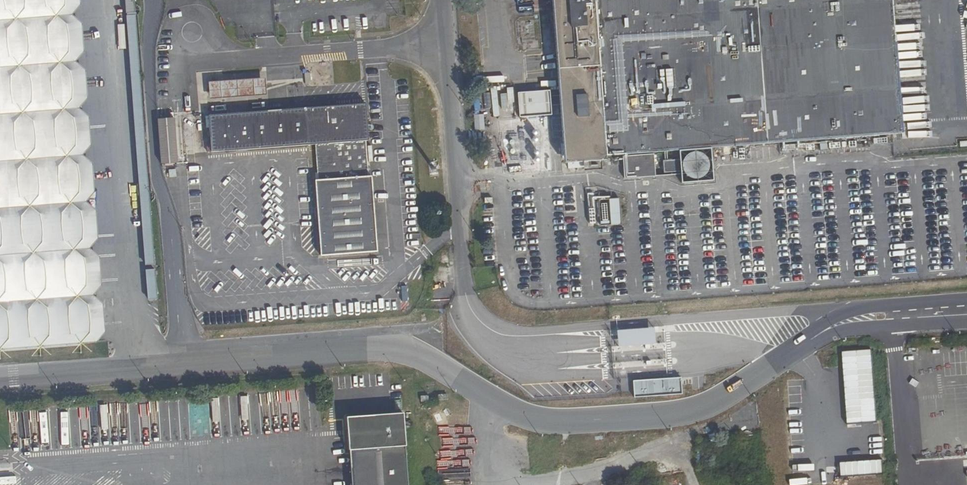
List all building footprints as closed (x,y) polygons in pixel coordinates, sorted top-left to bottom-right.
[(96,342),(105,332),(103,304),(93,295),(101,285),(99,257),(89,248),(98,238),(96,210),(86,202),(94,192),(92,164),(82,155),(91,145),(89,117),(79,109),(87,98),(85,70),(75,62),(84,52),(82,23),(72,15),(80,5),(80,0),(0,0),(0,349),(96,342)] [(566,160),(578,159),(578,169),(598,167),(598,158),(601,158),(603,157),(714,149),(780,144),(840,140),(841,151),(870,149),(869,147),(893,145),(892,135),(902,135),(891,0),(554,0),(566,160)] [(211,153),(315,145),(366,141),(368,141),(365,103),(208,115),(211,153)] [(176,118),(159,119),(162,164),(179,163),(176,118)] [(366,141),(315,145),(317,180),(368,176),(366,141)] [(371,176),(368,176),(317,180),(315,180),(320,256),(377,252),(371,176)] [(591,224),(622,221),(620,195),(590,198),(591,224)] [(869,349),(841,352),(842,366),(847,422),(875,420),(869,349)] [(634,383),(635,396),(681,393),(680,379),(634,383)] [(448,385),(435,386),(436,393),(448,392),(448,385)] [(346,417),(348,450),(349,450),(358,449),(405,446),(403,413),(346,417)] [(349,450),(352,484),(408,484),(405,446),(358,449),(349,450)] [(840,476),(882,474),(881,461),(839,463),(840,476)]
